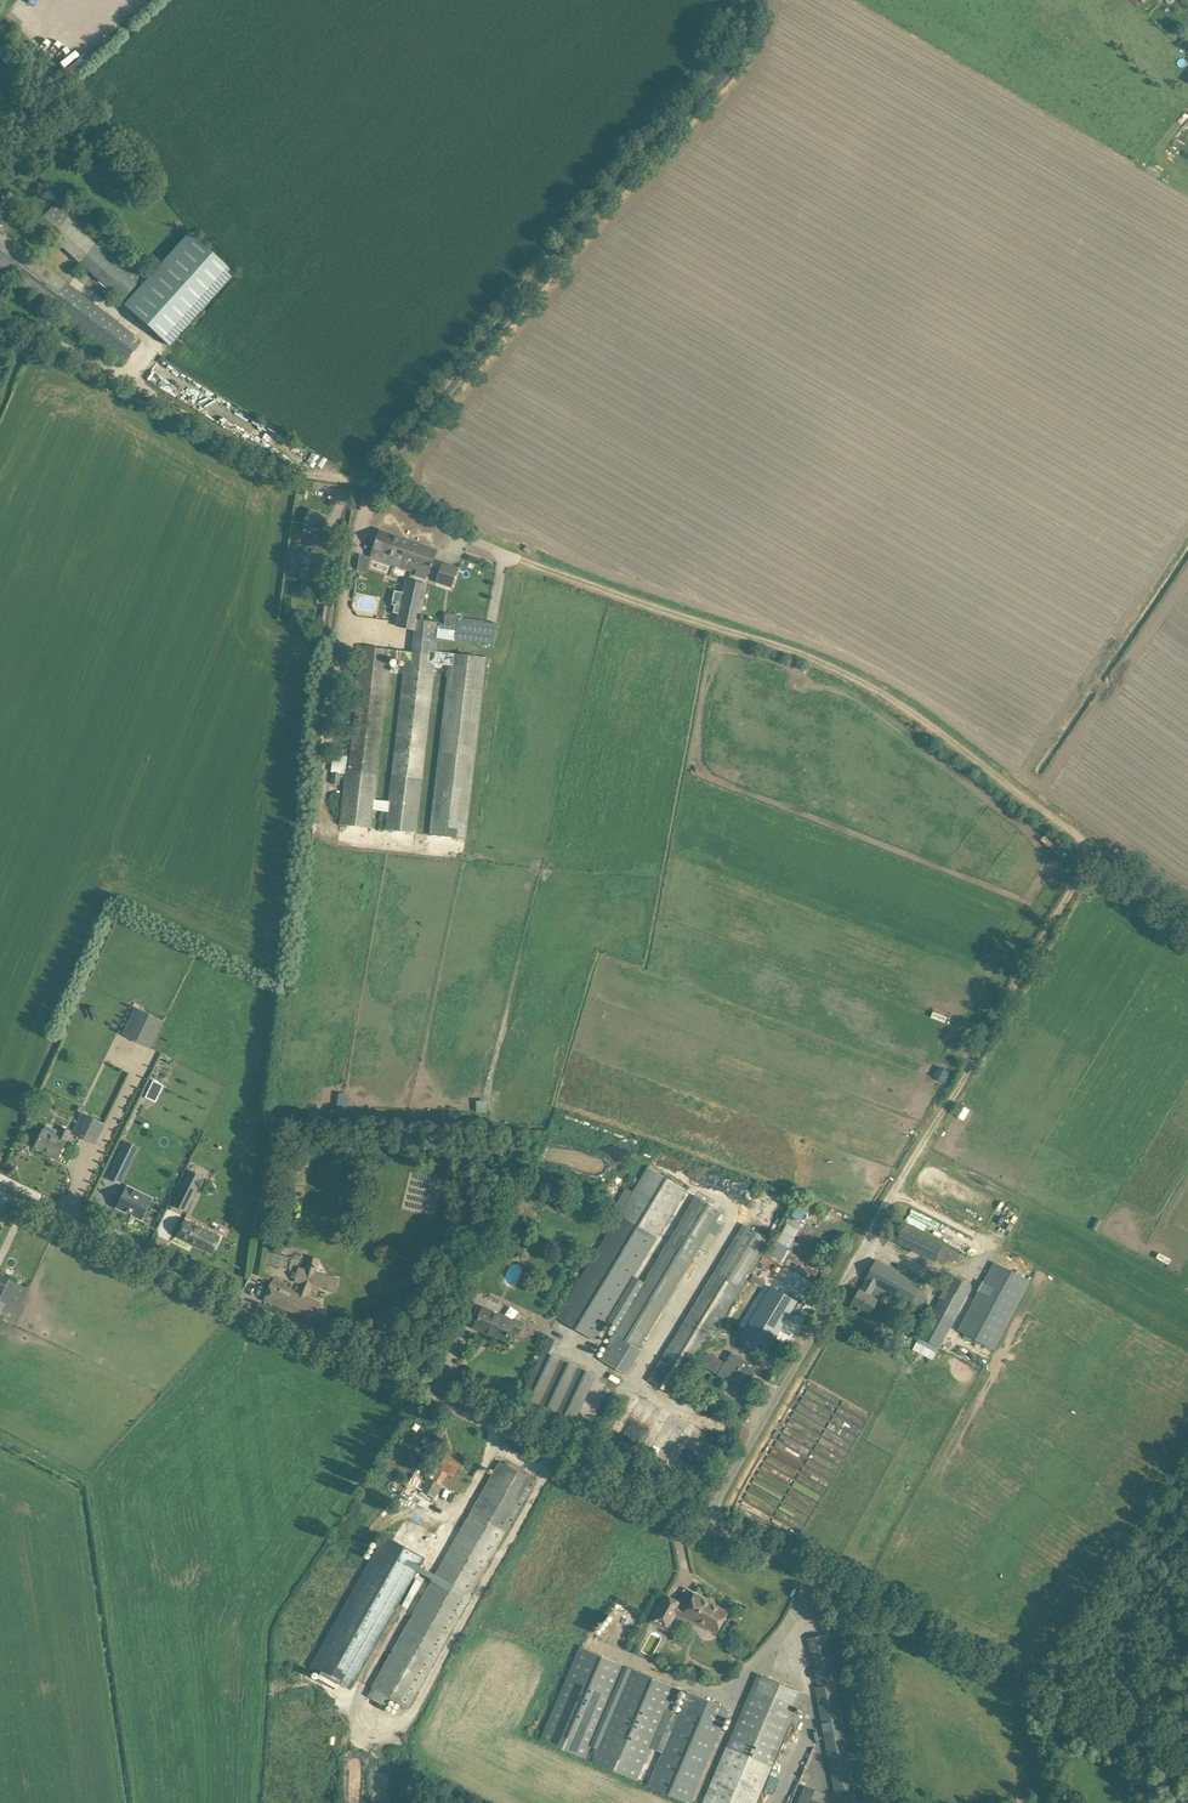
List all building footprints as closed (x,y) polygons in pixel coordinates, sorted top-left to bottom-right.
[(48,188),(37,198),(47,209),(58,199),(48,188)] [(101,238),(102,236),(60,198),(37,224),(51,236),(122,300),(143,277),(101,238)] [(169,346),(234,273),(189,233),(124,305),(169,346)] [(332,537),(323,532),(329,518),(310,510),(304,524),(315,528),(310,539),(310,541),(326,549),(332,537)] [(394,556),(401,537),(380,530),(374,550),(389,555),(386,562),(410,571),(412,567),(409,565),(410,562),(394,556)] [(438,550),(409,540),(401,537),(394,556),(410,562),(409,565),(412,567),(430,573),(438,550)] [(304,545),(302,545),(292,544),(290,562),(291,562),(289,574),(300,576),(301,570),(303,560),(304,545)] [(452,588),(459,568),(444,563),(437,583),(452,588)] [(346,768),(339,824),(373,828),(379,772),(377,771),(385,689),(388,689),(391,658),(405,660),(391,774),(386,829),(417,833),(437,663),(449,664),(430,834),(466,838),(467,838),(483,698),(487,657),(438,651),(439,639),(444,639),(455,640),(483,643),(485,625),(458,621),(459,619),(445,617),(444,623),(419,619),(427,582),(420,580),(408,578),(397,626),(409,629),(415,630),(412,652),(406,651),(359,645),(354,686),(358,686),(348,768),(346,768)] [(333,772),(331,784),(340,785),(341,773),(333,772)] [(151,1049),(165,1019),(137,1005),(122,1034),(151,1049)] [(94,1006),(87,1009),(90,1016),(97,1013),(94,1006)] [(135,1072),(139,1064),(114,1052),(110,1060),(135,1072)] [(154,1080),(145,1097),(151,1100),(153,1095),(159,1097),(165,1085),(154,1080)] [(41,1135),(36,1146),(51,1154),(50,1155),(58,1159),(63,1148),(72,1131),(63,1127),(58,1136),(56,1135),(51,1133),(53,1128),(58,1118),(41,1109),(38,1117),(49,1123),(45,1130),(44,1129),(41,1135)] [(95,1143),(105,1121),(85,1111),(74,1133),(95,1143)] [(134,1155),(123,1150),(115,1168),(126,1173),(134,1155)] [(284,1160),(282,1172),(284,1172),(282,1183),(292,1185),(296,1162),(284,1160)] [(595,1340),(659,1238),(687,1189),(648,1166),(620,1214),(621,1215),(558,1317),(595,1340)] [(191,1170),(179,1194),(191,1201),(198,1188),(200,1189),(205,1179),(203,1178),(204,1176),(191,1170)] [(216,1185),(210,1198),(220,1202),(226,1189),(216,1185)] [(153,1199),(127,1187),(117,1207),(143,1219),(153,1199)] [(544,1194),(538,1205),(547,1209),(552,1198),(544,1194)] [(606,1348),(600,1358),(624,1373),(684,1275),(722,1211),(696,1195),(661,1253),(614,1330),(610,1328),(601,1344),(606,1348)] [(792,1214),(801,1220),(810,1208),(801,1201),(792,1214)] [(506,1212),(501,1223),(510,1226),(514,1216),(506,1212)] [(222,1236),(186,1218),(177,1236),(213,1253),(222,1236)] [(789,1218),(787,1224),(799,1228),(801,1223),(789,1218)] [(675,1396),(741,1288),(771,1241),(743,1224),(648,1380),(650,1381),(675,1396)] [(941,1244),(914,1231),(903,1227),(896,1242),(934,1259),(935,1258),(947,1263),(954,1250),(941,1244)] [(267,1263),(281,1266),(283,1255),(269,1251),(267,1263)] [(318,1312),(322,1302),(308,1296),(310,1284),(326,1287),(326,1289),(337,1291),(339,1276),(315,1272),(318,1258),(309,1256),(306,1269),(298,1268),(295,1282),(303,1283),(301,1294),(287,1288),(289,1283),(275,1277),(273,1282),(266,1300),(313,1319),(316,1312),(318,1312)] [(921,1285),(887,1266),(876,1260),(866,1278),(867,1279),(861,1290),(860,1289),(852,1303),(870,1313),(878,1300),(880,1302),(886,1291),(919,1309),(927,1295),(917,1290),(921,1285)] [(994,1349),(1004,1329),(1030,1280),(994,1262),(969,1311),(958,1329),(994,1349)] [(938,1347),(971,1284),(952,1274),(919,1337),(938,1347)] [(27,1291),(0,1278),(0,1321),(11,1326),(27,1291)] [(767,1352),(797,1302),(771,1286),(741,1336),(767,1352)] [(506,1340),(512,1329),(515,1322),(484,1307),(475,1327),(488,1333),(489,1331),(506,1340)] [(527,1386),(522,1397),(575,1422),(580,1411),(596,1377),(553,1357),(560,1341),(550,1337),(543,1352),(527,1386)] [(744,1390),(758,1367),(732,1352),(725,1363),(708,1353),(702,1363),(719,1374),(744,1390)] [(455,1474),(458,1469),(464,1459),(449,1450),(433,1479),(429,1477),(421,1491),(434,1498),(449,1471),(455,1474)] [(510,1526),(529,1491),(535,1480),(501,1461),(469,1517),(466,1523),(436,1575),(422,1566),(427,1558),(386,1535),(309,1666),(351,1690),(357,1680),(359,1682),(419,1571),(434,1579),(433,1580),(374,1686),(369,1695),(386,1705),(390,1698),(408,1708),(510,1526)] [(414,1475),(407,1486),(413,1489),(420,1478),(414,1475)] [(728,1612),(696,1594),(687,1610),(681,1606),(682,1604),(666,1595),(652,1621),(667,1630),(676,1614),(695,1625),(697,1621),(717,1632),(728,1612)] [(835,1793),(855,1790),(827,1634),(808,1638),(818,1686),(815,1687),(835,1793)] [(586,1759),(626,1665),(579,1645),(539,1739),(586,1759)] [(637,1780),(677,1687),(631,1667),(591,1760),(637,1780)] [(772,1766),(803,1692),(758,1673),(727,1746),(728,1746),(702,1802),(756,1802),(772,1766)] [(690,1802),(730,1710),(689,1692),(649,1785),(690,1802)] [(821,1802),(825,1794),(805,1785),(798,1802),(822,1802),(821,1802)]
